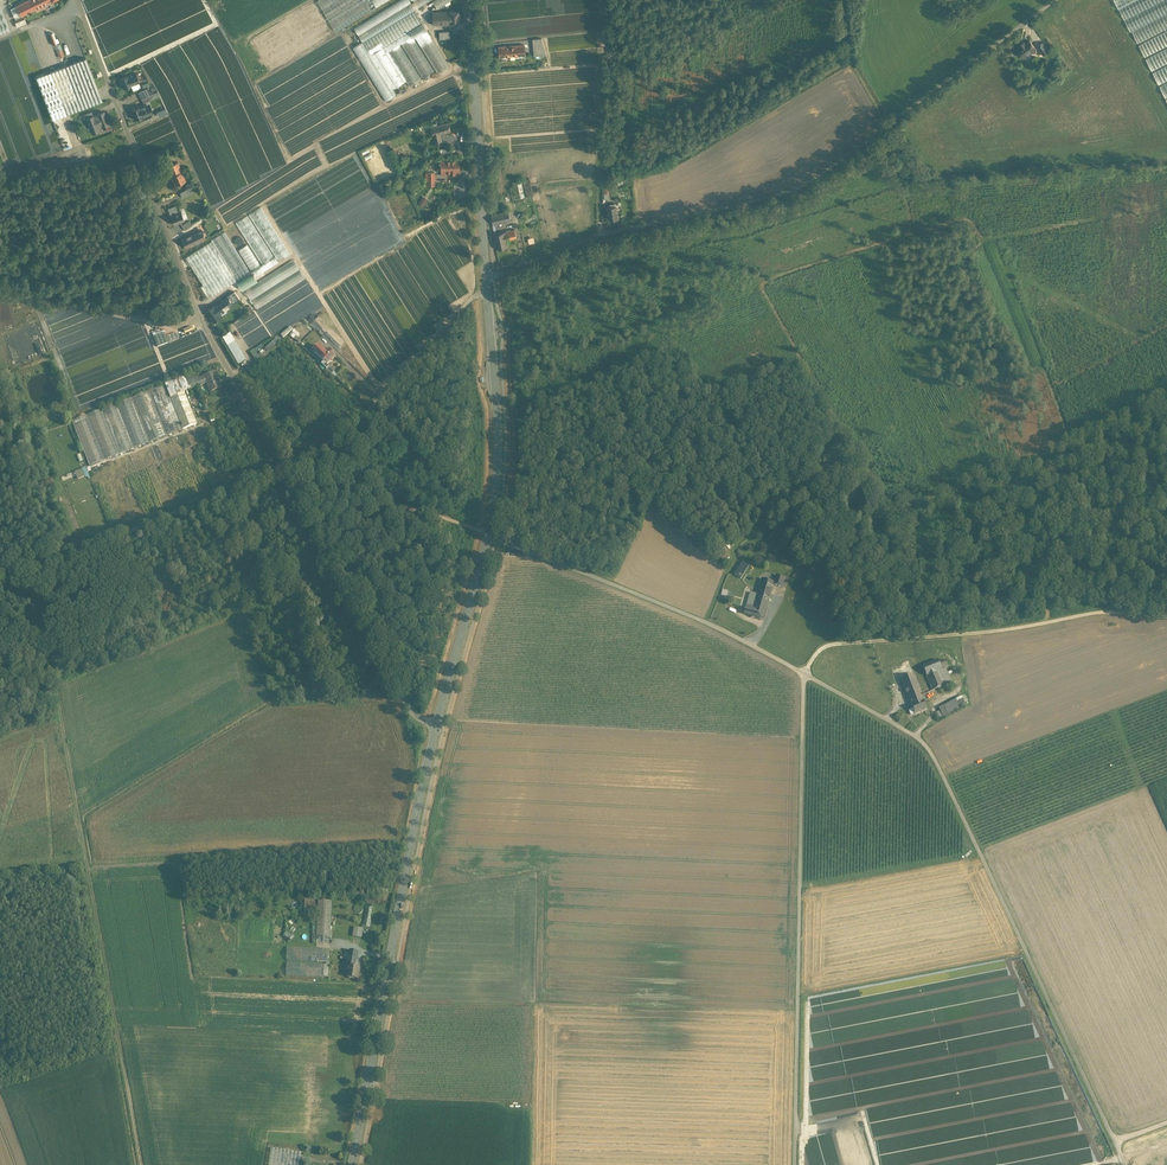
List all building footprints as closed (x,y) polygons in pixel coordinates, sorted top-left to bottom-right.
[(16,5),(21,15),(51,0),(27,0),(16,5)] [(318,1),(317,0),(251,40),(270,71),(388,0),(319,0),(318,1)] [(363,41),(415,9),(410,0),(398,0),(354,27),(363,41)] [(1119,8),(1131,32),(1132,31),(1166,13),(1166,0),(1134,0),(1119,8)] [(16,5),(10,8),(15,18),(21,15),(16,5)] [(9,29),(0,6),(0,33),(9,29)] [(414,10),(363,41),(371,55),(384,46),(385,46),(409,31),(422,23),(414,10)] [(459,10),(450,11),(451,23),(451,24),(460,23),(459,10)] [(450,11),(433,12),(433,24),(451,23),(450,11)] [(1132,31),(1138,43),(1166,29),(1166,13),(1132,31)] [(14,20),(16,26),(27,22),(24,16),(14,20)] [(449,66),(427,30),(415,37),(438,73),(449,66)] [(409,31),(385,46),(387,51),(399,43),(400,43),(412,35),(409,31)] [(1139,45),(1145,57),(1166,46),(1166,31),(1139,45)] [(434,70),(414,38),(412,35),(400,43),(422,78),(434,70)] [(542,38),(534,38),(535,54),(546,53),(542,38)] [(1025,41),(1021,44),(1021,45),(1017,48),(1023,57),(1028,54),(1032,51),(1036,48),(1029,39),(1025,42),(1025,41)] [(1049,50),(1043,41),(1037,46),(1044,54),(1049,50)] [(421,79),(399,43),(387,51),(406,80),(406,81),(409,86),(421,79)] [(524,44),(499,46),(500,56),(525,54),(524,44)] [(385,46),(384,46),(371,55),(393,89),(406,81),(387,51),(385,46)] [(1146,59),(1152,71),(1166,63),(1166,48),(1146,59)] [(86,58),(50,72),(66,113),(102,100),(86,58)] [(1153,72),(1159,85),(1166,81),(1166,65),(1153,72)] [(135,72),(119,78),(123,88),(127,86),(128,87),(128,86),(132,84),(139,81),(135,72)] [(146,88),(138,92),(141,99),(149,95),(146,88)] [(149,103),(140,106),(131,109),(135,119),(144,115),(143,115),(152,112),(149,103)] [(166,107),(157,111),(160,117),(169,113),(166,107)] [(97,114),(93,115),(87,117),(87,118),(92,132),(99,130),(97,126),(101,125),(102,126),(109,124),(104,111),(97,114)] [(449,122),(437,125),(437,127),(431,128),(433,135),(440,134),(451,131),(449,122)] [(440,134),(433,135),(436,144),(443,143),(440,134)] [(459,160),(446,160),(446,161),(441,161),(441,162),(439,163),(439,166),(441,167),(442,174),(447,173),(447,172),(460,171),(459,160)] [(178,162),(168,166),(172,175),(182,171),(178,162)] [(172,175),(171,175),(175,184),(185,180),(182,171),(172,175)] [(435,171),(426,172),(426,181),(435,180),(435,171)] [(521,180),(514,182),(517,199),(525,197),(521,180)] [(190,187),(180,192),(182,197),(193,192),(190,187)] [(430,201),(424,197),(419,204),(426,208),(430,201)] [(178,212),(175,205),(168,208),(170,215),(174,224),(184,220),(181,211),(178,212)] [(616,206),(607,207),(609,220),(618,218),(616,206)] [(291,254),(260,207),(249,214),(275,256),(279,261),(291,254)] [(508,211),(491,215),(493,225),(499,224),(511,221),(508,211)] [(274,257),(247,215),(236,222),(262,264),(274,257)] [(189,220),(182,225),(184,229),(192,224),(189,220)] [(500,233),(499,233),(501,242),(507,241),(517,238),(515,229),(500,233)] [(197,231),(192,234),(182,238),(186,248),(202,240),(200,237),(197,231)] [(250,272),(225,232),(211,240),(212,241),(237,280),(250,272)] [(494,234),(494,235),(497,249),(508,246),(507,241),(501,242),(499,233),(494,234)] [(237,280),(212,241),(186,257),(203,284),(199,287),(207,299),(237,280)] [(261,265),(247,244),(238,250),(252,271),(261,265)] [(274,257),(262,264),(261,265),(252,271),(255,276),(279,261),(275,256),(274,257)] [(306,279),(295,261),(249,291),(260,308),(306,279)] [(234,291),(227,296),(232,302),(233,304),(240,299),(234,291)] [(459,301),(469,295),(467,291),(457,297),(459,301)] [(227,296),(214,305),(215,306),(221,313),(233,304),(232,302),(227,296)] [(221,313),(215,306),(207,312),(214,321),(222,315),(221,313)] [(281,334),(284,337),(294,329),(291,326),(281,334)] [(179,333),(168,337),(166,332),(154,337),(158,347),(181,338),(179,333)] [(245,361),(230,334),(222,338),(237,365),(245,361)] [(280,337),(263,349),(266,353),(283,341),(280,337)] [(261,359),(257,352),(264,348),(263,345),(251,351),(257,362),(261,359)] [(329,349),(325,354),(319,348),(315,352),(321,358),(320,358),(324,362),(327,365),(327,364),(336,356),(329,349)] [(215,372),(204,376),(204,377),(200,378),(198,374),(185,379),(185,380),(189,391),(207,384),(210,393),(221,388),(215,372)] [(184,377),(165,385),(170,398),(189,391),(185,380),(185,379),(184,377)] [(165,385),(102,410),(119,455),(183,430),(170,398),(165,385)] [(102,410),(72,422),(90,466),(119,455),(102,410)] [(744,563),(736,575),(741,579),(749,566),(744,563)] [(805,581),(809,579),(806,570),(801,572),(805,581)] [(785,578),(776,575),(774,582),(773,584),(782,587),(785,578)] [(774,582),(762,579),(757,594),(755,600),(768,604),(773,584),(774,582)] [(768,604),(755,600),(757,594),(750,592),(746,607),(744,613),(764,619),(768,604)] [(922,665),(930,685),(932,690),(944,686),(938,671),(942,669),(939,663),(938,659),(922,665)] [(938,671),(944,686),(952,683),(946,668),(949,667),(946,660),(939,663),(942,669),(938,671)] [(914,673),(901,678),(911,704),(923,700),(921,696),(921,695),(919,690),(920,689),(914,673)] [(920,689),(919,690),(921,695),(921,696),(932,690),(930,685),(920,689)] [(961,696),(955,700),(958,706),(965,703),(961,696)] [(911,704),(913,708),(909,709),(909,711),(910,714),(911,715),(915,713),(915,714),(927,709),(923,700),(911,704)] [(955,700),(939,707),(943,716),(959,708),(958,706),(955,700)] [(332,901),(318,900),(316,936),(317,936),(316,943),(330,944),(330,936),(332,901)] [(366,907),(363,926),(370,927),(373,908),(366,907)] [(363,937),(363,927),(354,927),(353,937),(363,937)] [(292,940),(295,937),(288,931),(285,935),(292,940)] [(330,949),(287,948),(286,961),(329,963),(330,949)] [(357,956),(349,955),(347,966),(349,966),(347,977),(358,979),(360,967),(355,967),(357,956)] [(329,964),(286,963),(286,976),(329,978),(329,964)] [(271,1149),(269,1164),(299,1164),(301,1153),(271,1149)]
